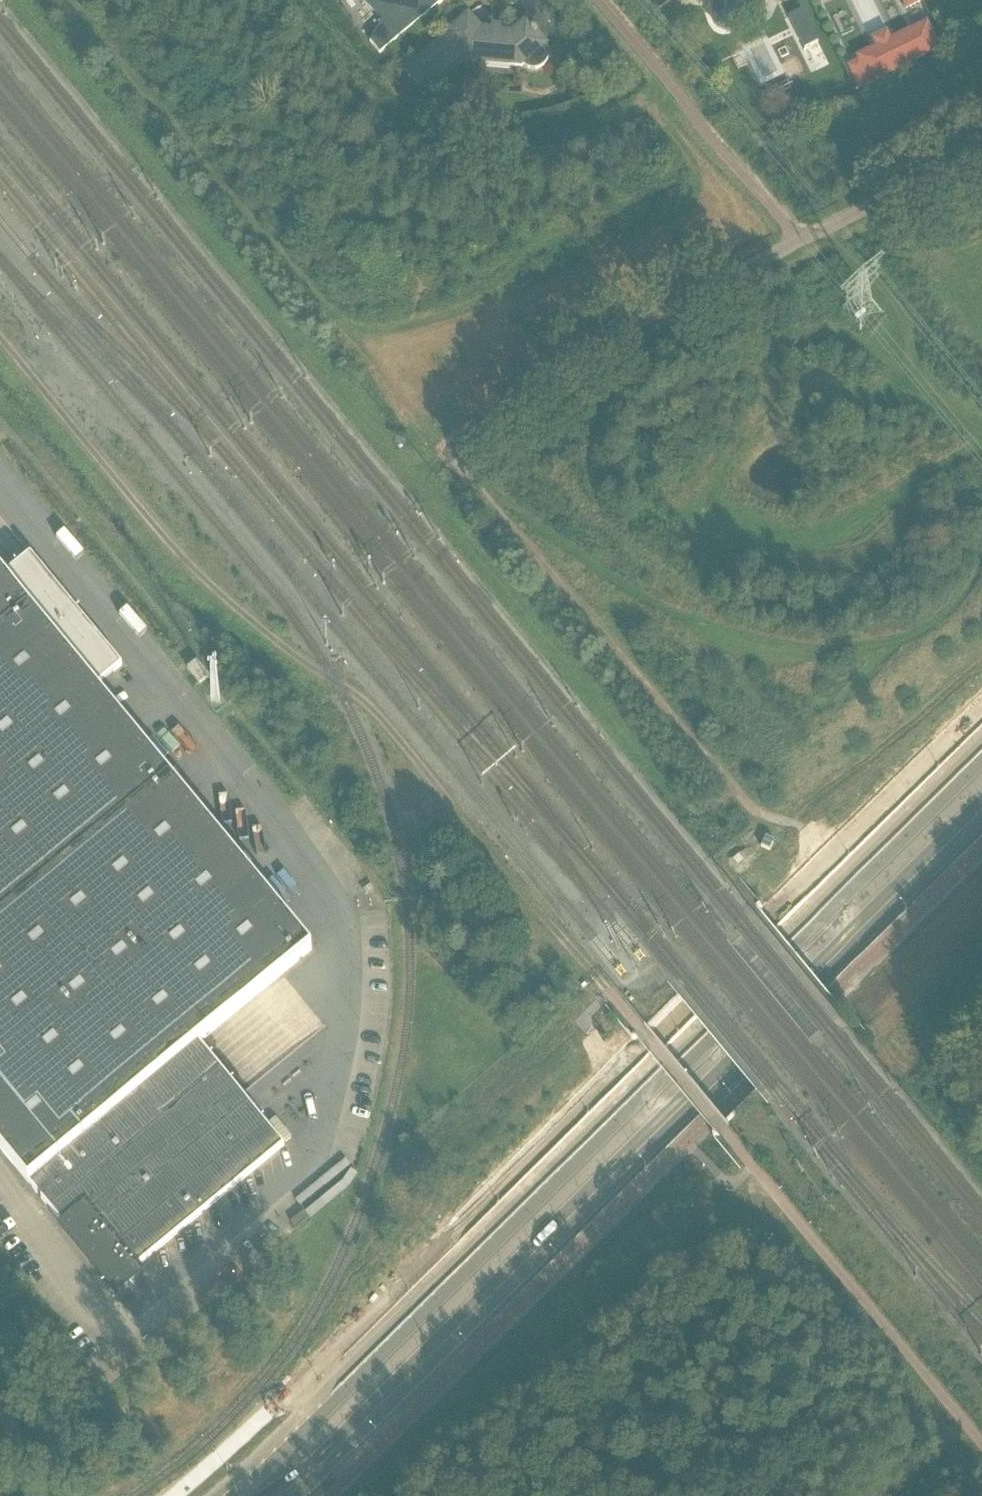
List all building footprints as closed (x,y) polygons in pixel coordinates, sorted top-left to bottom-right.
[(384,20),(369,41),(380,54),(445,0),(363,0),(384,20)] [(736,20),(738,8),(750,0),(712,0),(715,4),(712,17),(712,19),(712,20),(712,21),(713,23),(714,25),(715,26),(716,27),(718,28),(719,29),(721,29),(722,30),(724,30),(725,30),(727,30),(729,29),(731,28),(733,26),(735,24),(735,23),(736,21),(736,20)] [(906,9),(922,1),(921,0),(902,0),(906,9)] [(802,11),(789,17),(805,51),(817,45),(802,11)] [(444,37),(405,69),(425,93),(443,79),(438,73),(453,61),(458,66),(464,61),(465,62),(487,64),(487,56),(503,58),(509,64),(509,65),(522,67),(523,65),(525,67),(527,68),(530,69),(532,70),(535,70),(538,69),(541,68),(544,66),(546,63),(548,60),(549,56),(549,53),(548,49),(546,46),(548,45),(527,20),(511,33),(481,31),(468,15),(453,28),(443,36),(444,37)] [(929,54),(928,54),(933,51),(924,31),(913,36),(913,35),(895,44),(900,55),(884,63),(878,52),(860,61),(871,83),(929,54)] [(62,1224),(58,1227),(99,1276),(117,1297),(145,1273),(139,1266),(284,1146),(252,1108),(199,1043),(311,950),(286,919),(95,688),(122,665),(31,555),(4,578),(0,573),(0,1149),(62,1224)] [(200,684),(209,677),(197,661),(187,668),(200,684)] [(841,974),(827,980),(831,990),(845,984),(841,974)]
